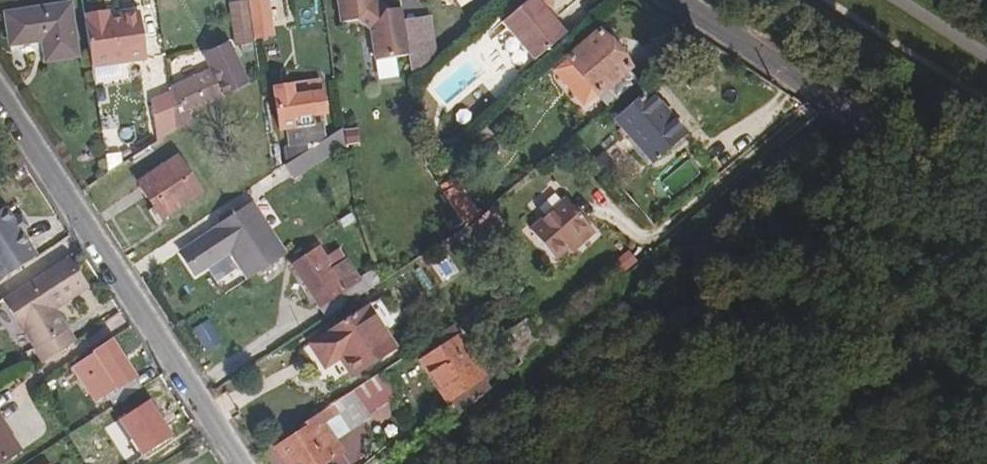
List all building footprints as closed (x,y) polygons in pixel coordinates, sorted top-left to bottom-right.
[(247,1),(252,39),(269,37),(265,0),(252,0),(247,1)] [(335,23),(368,19),(374,79),(406,76),(399,5),(371,8),(370,0),(333,0),(335,23)] [(543,12),(546,9),(549,7),(549,1),(548,0),(530,0),(498,26),(532,62),(562,35),(549,20),(543,12)] [(4,13),(9,44),(42,40),(44,60),(75,56),(68,5),(4,13)] [(232,42),(249,40),(245,9),(227,12),(232,42)] [(546,9),(543,12),(549,20),(553,17),(546,9)] [(143,59),(137,14),(83,23),(89,67),(143,59)] [(402,22),(405,44),(432,41),(428,18),(402,22)] [(637,81),(596,32),(563,60),(603,109),(637,81)] [(409,71),(435,63),(432,41),(405,44),(409,71)] [(172,98),(176,125),(230,92),(246,76),(225,42),(208,51),(215,65),(172,92),(172,98)] [(299,157),(322,142),(320,127),(312,128),(310,115),(323,113),(319,82),(271,89),(277,131),(287,130),(289,146),(285,148),(287,164),(299,157)] [(648,93),(614,121),(649,166),(684,138),(648,93)] [(176,125),(172,98),(153,102),(159,140),(177,129),(176,125)] [(341,130),(322,142),(299,157),(307,169),(343,146),(341,130)] [(421,155),(422,166),(439,152),(432,143),(421,155)] [(136,183),(160,219),(200,193),(177,156),(136,183)] [(459,180),(440,192),(461,226),(480,215),(459,180)] [(282,256),(249,204),(213,227),(246,279),(282,256)] [(571,247),(575,252),(590,239),(561,204),(528,231),(552,262),(561,255),(571,247)] [(0,212),(0,279),(34,257),(19,234),(27,229),(19,217),(12,222),(4,210),(0,212)] [(571,247),(561,255),(565,260),(575,252),(571,247)] [(295,269),(324,317),(369,289),(378,283),(375,276),(360,285),(340,255),(326,263),(320,253),(295,269)] [(61,329),(55,332),(43,314),(48,310),(43,302),(77,280),(65,259),(0,301),(41,364),(71,344),(61,329)] [(43,302),(48,310),(82,288),(77,280),(43,302)] [(364,311),(309,347),(331,382),(346,374),(349,378),(404,343),(381,307),(367,315),(364,311)] [(61,329),(48,310),(43,314),(55,332),(61,329)] [(208,320),(192,327),(201,345),(217,337),(208,320)] [(502,338),(521,366),(540,349),(524,324),(502,338)] [(448,405),(457,419),(484,396),(478,386),(480,384),(446,331),(411,355),(444,407),(448,405)] [(114,408),(139,392),(108,344),(76,362),(85,378),(79,382),(89,398),(95,394),(98,399),(105,395),(114,408)] [(349,394),(305,423),(308,430),(275,452),(283,463),(327,463),(339,455),(321,425),(337,418),(344,429),(366,420),(349,394)] [(16,453),(0,428),(0,463),(16,453)]
